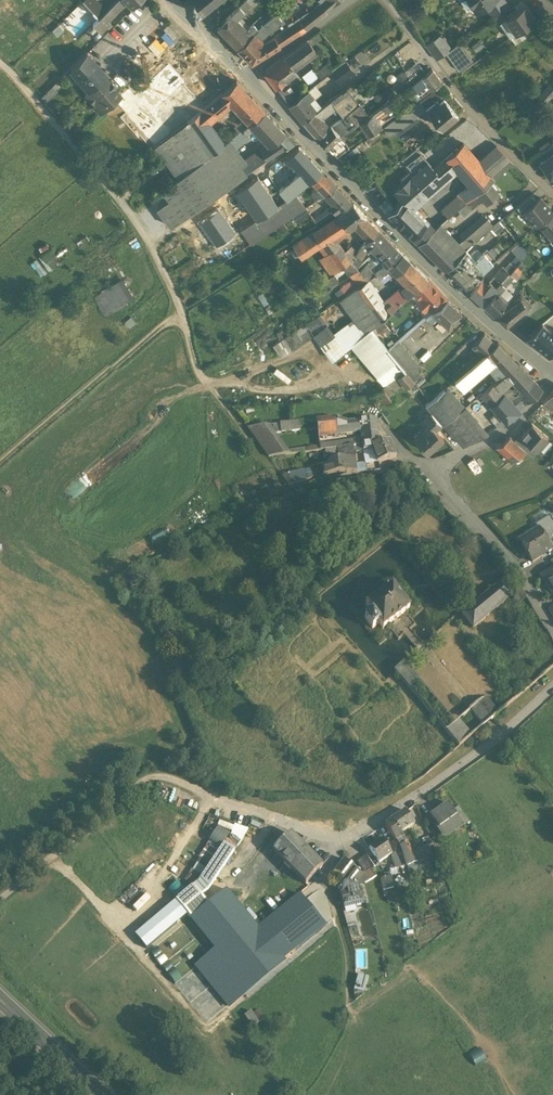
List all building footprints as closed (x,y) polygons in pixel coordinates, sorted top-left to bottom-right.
[(98,0),(84,0),(94,12),(99,17),(107,9),(98,0)] [(109,7),(115,12),(127,0),(116,0),(109,7)] [(186,3),(192,11),(199,6),(203,11),(216,0),(189,0),(186,3)] [(231,13),(237,18),(251,4),(247,0),(245,0),(231,13)] [(475,1),(471,4),(477,11),(485,5),(493,0),(474,0),(475,1)] [(505,0),(493,0),(485,5),(494,18),(510,7),(505,0)] [(280,9),(279,10),(282,14),(284,16),(295,7),(289,1),(280,9)] [(320,4),(309,12),(262,43),(269,51),(281,44),(302,30),(326,11),(320,4)] [(525,4),(505,17),(510,25),(505,29),(510,36),(535,18),(525,4)] [(277,5),(265,13),(269,18),(272,16),(279,10),(280,9),(277,5)] [(99,17),(93,23),(99,29),(108,20),(115,12),(109,7),(107,9),(99,17)] [(279,10),(272,16),(277,23),(281,19),(279,17),(282,14),(279,10)] [(88,18),(93,23),(99,17),(94,12),(88,18)] [(237,18),(231,13),(217,26),(237,47),(253,32),(257,28),(265,21),(261,17),(253,24),(248,30),(237,18)] [(269,18),(265,13),(261,17),(265,21),(266,21),(269,18)] [(269,18),(266,21),(271,27),(277,23),(272,16),(269,18)] [(108,20),(99,29),(102,33),(111,23),(108,20)] [(257,28),(253,32),(237,47),(251,62),(269,51),(262,43),(257,37),(261,35),(262,36),(271,27),(266,21),(265,21),(257,28)] [(442,32),(426,44),(436,58),(446,52),(453,47),(442,32)] [(307,40),(285,56),(292,66),(315,49),(307,40)] [(453,47),(446,52),(459,69),(472,59),(460,42),(453,47)] [(107,72),(87,50),(70,66),(89,87),(104,74),(107,72)] [(285,56),(264,71),(276,86),(296,71),(292,66),(285,56)] [(332,70),(330,72),(339,84),(354,73),(345,61),(332,70)] [(403,71),(407,75),(418,67),(414,63),(403,71)] [(327,64),(316,72),(322,79),(330,72),(332,70),(327,64)] [(424,75),(422,76),(427,82),(432,88),(441,81),(432,68),(424,75)] [(408,77),(412,83),(422,76),(424,75),(419,69),(408,77)] [(121,92),(104,74),(89,87),(86,91),(95,102),(94,103),(100,111),(113,99),(121,92)] [(412,83),(411,84),(416,91),(420,87),(427,82),(422,76),(412,83)] [(265,110),(237,80),(221,92),(230,102),(245,117),(249,122),(265,110)] [(538,96),(544,101),(552,91),(552,87),(549,83),(538,96)] [(52,85),(42,95),(47,100),(57,90),(52,85)] [(322,105),(313,112),(313,111),(303,119),(317,136),(327,127),(323,122),(325,121),(321,117),(335,105),(343,115),(355,106),(349,98),(353,95),(347,87),(332,98),(322,105)] [(424,93),(420,87),(416,91),(420,96),(424,93)] [(295,98),(287,88),(281,93),(289,102),(295,98)] [(309,88),(302,92),(311,104),(308,106),(313,111),(313,112),(322,105),(309,88)] [(436,88),(420,100),(424,105),(440,92),(436,88)] [(208,103),(201,109),(208,119),(230,102),(221,92),(208,103)] [(295,98),(289,102),(303,119),(313,111),(308,106),(311,104),(302,92),(295,98)] [(441,94),(426,107),(426,108),(442,126),(457,114),(441,94)] [(395,105),(390,99),(382,105),(387,111),(395,105)] [(424,105),(420,100),(415,103),(421,111),(426,108),(426,107),(424,105)] [(355,106),(343,115),(338,118),(348,129),(353,125),(360,121),(367,115),(359,103),(355,106)] [(421,111),(415,103),(410,107),(416,115),(421,111)] [(367,115),(360,121),(368,133),(381,124),(377,118),(387,111),(382,105),(367,115)] [(410,107),(393,118),(399,127),(400,128),(417,116),(416,115),(410,107)] [(208,119),(201,109),(187,119),(211,152),(224,141),(208,119)] [(284,131),(265,110),(249,122),(243,127),(246,132),(253,126),(262,136),(268,132),(274,139),(284,131)] [(245,117),(226,131),(231,136),(243,127),(249,122),(245,117)] [(348,129),(338,118),(331,125),(340,135),(348,129)] [(399,127),(393,118),(383,126),(387,132),(388,134),(394,130),(395,130),(399,127)] [(211,152),(187,119),(153,146),(175,179),(211,152)] [(327,127),(317,136),(318,137),(326,146),(340,135),(331,125),(327,127)] [(383,126),(374,132),(379,139),(387,132),(383,126)] [(230,137),(236,146),(249,136),(246,132),(243,127),(231,136),(230,137)] [(274,139),(239,162),(247,173),(247,172),(294,141),(284,131),(274,139)] [(374,132),(364,139),(368,145),(369,146),(379,139),(374,132)] [(230,137),(224,141),(231,150),(236,146),(230,137)] [(364,139),(345,153),(349,159),(368,145),(364,139)] [(211,152),(175,179),(150,198),(156,205),(170,225),(247,173),(239,162),(231,150),(224,141),(211,152)] [(344,141),(332,150),(337,156),(349,146),(344,141)] [(478,158),(463,141),(446,157),(457,170),(467,183),(477,191),(488,182),(494,177),(478,158)] [(496,142),(478,158),(494,177),(513,160),(496,142)] [(542,157),(552,150),(552,142),(539,152),(542,157)] [(322,171),(299,147),(284,157),(290,163),(294,160),(302,169),(299,172),(307,182),(310,179),(311,180),(322,171)] [(540,159),(549,173),(552,170),(552,150),(542,157),(540,159)] [(446,157),(441,161),(452,175),(457,170),(446,157)] [(428,161),(395,190),(401,196),(406,192),(417,205),(445,180),(434,167),(428,161)] [(452,175),(441,161),(434,167),(445,180),(452,175)] [(336,185),(322,171),(311,180),(318,188),(312,192),(317,199),(324,194),(336,185)] [(256,217),(240,228),(251,243),(292,216),(307,206),(297,190),(307,182),(299,172),(279,189),(280,190),(278,191),(280,193),(282,192),(286,198),(277,204),(258,176),(238,189),(256,217)] [(497,192),(488,182),(477,191),(486,202),(497,192)] [(467,183),(457,192),(465,201),(477,191),(467,183)] [(352,201),(337,185),(336,185),(324,194),(333,203),(330,206),(335,212),(352,201)] [(417,205),(406,192),(401,196),(402,198),(395,205),(388,212),(419,242),(434,229),(427,221),(426,221),(414,208),(417,205)] [(465,201),(457,192),(453,195),(455,197),(460,202),(462,201),(463,202),(465,201)] [(531,192),(516,205),(522,211),(524,209),(523,209),(536,198),(531,192)] [(536,198),(523,209),(524,209),(536,223),(538,222),(552,209),(540,194),(536,198)] [(455,210),(461,204),(460,202),(455,197),(441,209),(448,216),(455,210)] [(383,207),(388,212),(395,205),(390,200),(383,207)] [(354,203),(338,215),(347,226),(349,228),(355,224),(366,216),(354,203)] [(307,206),(292,216),(296,222),(311,212),(307,206)] [(330,206),(313,218),(317,224),(335,212),(330,206)] [(218,207),(201,218),(217,242),(234,231),(218,207)] [(552,209),(538,222),(551,236),(552,237),(552,236),(552,210),(552,209)] [(338,215),(313,231),(321,243),(322,242),(334,235),(347,226),(338,215)] [(467,231),(461,237),(462,238),(454,245),(462,253),(466,249),(493,225),(483,215),(466,230),(467,231)] [(366,216),(355,224),(360,230),(372,222),(366,216)] [(372,222),(360,230),(365,236),(367,238),(379,229),(372,222)] [(387,237),(379,229),(367,238),(365,240),(370,246),(373,249),(387,237)] [(434,229),(419,242),(445,268),(446,267),(462,253),(454,245),(452,243),(449,240),(447,242),(444,240),(434,229)] [(321,243),(313,231),(293,244),(301,256),(321,243)] [(334,235),(322,242),(329,251),(339,244),(334,235)] [(351,246),(344,250),(351,260),(356,254),(365,240),(367,238),(365,236),(362,240),(353,248),(351,246)] [(373,249),(368,254),(370,256),(371,256),(372,258),(376,263),(382,258),(395,246),(387,237),(373,249)] [(370,246),(365,240),(356,254),(362,258),(370,246)] [(520,241),(512,249),(521,259),(529,251),(520,241)] [(344,250),(339,244),(329,251),(340,268),(342,266),(350,260),(350,261),(351,260),(344,250)] [(395,246),(382,258),(387,264),(403,253),(395,246)] [(43,255),(52,266),(60,259),(51,248),(43,255)] [(475,260),(466,249),(462,253),(446,267),(466,286),(484,270),(475,260)] [(488,249),(475,260),(484,270),(497,258),(488,249)] [(340,268),(329,251),(314,261),(325,278),(334,273),(334,272),(340,268)] [(387,264),(380,270),(383,274),(391,268),(396,273),(410,260),(403,253),(387,264)] [(362,258),(356,254),(351,260),(350,261),(356,267),(363,260),(362,258)] [(372,258),(366,264),(370,269),(376,263),(372,258)] [(350,261),(350,260),(342,266),(350,275),(357,268),(350,261)] [(428,278),(410,260),(396,273),(407,284),(402,289),(408,295),(413,291),(428,278)] [(510,262),(505,268),(510,272),(515,266),(510,262)] [(530,274),(518,263),(515,266),(510,272),(510,273),(514,276),(516,279),(517,278),(523,285),(524,280),(529,275),(530,274)] [(370,269),(366,264),(359,270),(363,275),(370,269)] [(503,267),(489,282),(496,288),(500,283),(509,272),(510,273),(510,272),(505,268),(503,267)] [(359,270),(357,268),(350,275),(359,285),(367,279),(363,275),(359,270)] [(370,269),(363,275),(367,279),(368,278),(374,273),(370,269)] [(530,274),(529,275),(533,279),(539,273),(535,269),(530,274)] [(334,273),(325,278),(330,284),(338,278),(334,272),(334,273)] [(374,273),(368,278),(377,290),(381,287),(376,280),(380,277),(379,276),(376,272),(374,273)] [(509,272),(500,283),(505,287),(514,276),(510,273),(509,272)] [(134,295),(123,276),(102,289),(102,292),(95,296),(104,313),(134,295)] [(377,290),(368,278),(367,279),(359,285),(352,289),(346,294),(342,297),(351,310),(377,290)] [(447,299),(428,278),(413,291),(421,299),(418,302),(424,309),(427,307),(432,312),(447,299)] [(487,285),(482,280),(471,292),(483,304),(495,292),(494,291),(487,285)] [(347,282),(341,287),(346,294),(352,289),(347,282)] [(496,288),(489,282),(487,285),(494,291),(496,288)] [(505,287),(500,283),(496,288),(508,299),(512,294),(505,287)] [(508,299),(496,288),(494,291),(495,292),(483,304),(494,314),(508,299)] [(402,289),(390,300),(395,307),(408,295),(402,289)] [(377,290),(351,310),(356,316),(380,296),(377,290)] [(523,293),(520,299),(527,308),(532,304),(523,293)] [(380,296),(356,316),(361,324),(366,331),(370,328),(379,321),(378,320),(390,310),(383,300),(380,296)] [(388,297),(383,300),(390,310),(391,310),(395,307),(390,300),(388,297)] [(432,312),(439,318),(448,326),(461,312),(447,299),(432,312)] [(520,299),(508,309),(515,318),(527,308),(520,299)] [(507,309),(497,318),(506,326),(515,318),(508,309),(507,309)] [(344,350),(339,343),(341,340),(320,312),(305,322),(313,333),(332,360),(344,350)] [(432,312),(422,320),(428,328),(439,318),(432,312)] [(422,320),(410,330),(416,337),(428,328),(422,320)] [(302,341),(313,333),(305,322),(295,330),(302,341)] [(536,327),(525,337),(548,355),(552,351),(552,331),(542,322),(536,327)] [(366,331),(361,324),(357,327),(363,334),(366,331)] [(341,340),(339,343),(344,350),(350,344),(363,334),(357,327),(341,340)] [(396,359),(370,328),(366,331),(363,334),(350,344),(377,376),(396,359)] [(496,344),(484,333),(472,346),(479,352),(483,356),(487,352),(496,344)] [(410,375),(421,365),(399,340),(388,349),(406,370),(406,369),(410,375)] [(518,363),(498,342),(496,344),(487,352),(494,360),(491,362),(493,364),(490,366),(495,371),(500,367),(505,374),(506,373),(518,363)] [(483,356),(470,367),(462,373),(459,375),(455,379),(462,388),(482,370),(491,362),(494,360),(487,352),(483,356)] [(479,352),(466,363),(464,360),(457,366),(460,371),(462,373),(470,367),(483,356),(479,352)] [(533,379),(518,363),(506,373),(512,380),(517,385),(518,383),(523,388),(533,379)] [(410,375),(406,369),(406,370),(397,376),(406,387),(414,379),(410,375)] [(505,374),(494,382),(500,389),(504,385),(504,386),(512,380),(506,373),(505,374)] [(394,378),(387,383),(392,391),(400,385),(394,378)] [(523,388),(523,389),(526,393),(523,396),(525,398),(527,396),(530,400),(541,388),(533,379),(523,388)] [(494,382),(481,393),(491,404),(504,393),(500,389),(494,382)] [(392,391),(387,383),(383,386),(388,393),(392,391)] [(383,386),(370,395),(378,406),(390,397),(388,393),(383,386)] [(445,388),(425,404),(431,411),(441,422),(443,424),(462,408),(445,388)] [(523,389),(518,393),(521,397),(523,396),(526,393),(523,389)] [(516,394),(511,390),(506,395),(511,400),(514,396),(516,394)] [(543,402),(552,408),(552,391),(543,402)] [(506,395),(504,393),(491,404),(500,414),(506,421),(520,410),(514,404),(511,400),(506,395)] [(518,400),(514,404),(520,410),(524,406),(518,400)] [(462,408),(443,424),(462,445),(471,441),(486,433),(465,406),(462,408)] [(441,422),(431,411),(424,417),(429,422),(429,421),(435,428),(441,422)] [(506,421),(500,414),(490,420),(498,426),(506,421)] [(354,434),(361,433),(360,423),(349,424),(333,420),(316,421),(318,438),(354,434)] [(364,423),(360,423),(361,433),(363,446),(378,444),(376,421),(364,423)] [(429,422),(424,426),(426,427),(414,437),(427,452),(443,437),(435,428),(429,421),(429,422)] [(299,423),(280,425),(281,434),(300,432),(299,423)] [(280,425),(270,427),(275,434),(281,434),(280,425)] [(532,425),(528,430),(527,429),(522,435),(523,435),(522,437),(537,450),(548,438),(532,425)] [(275,434),(270,427),(248,429),(269,458),(290,455),(275,434)] [(362,446),(363,446),(361,433),(354,434),(355,441),(319,446),(320,452),(339,449),(355,447),(362,446)] [(526,451),(510,437),(496,445),(496,446),(500,449),(511,460),(526,451)] [(363,446),(362,446),(362,452),(372,450),(377,462),(396,458),(390,442),(378,444),(363,446)] [(355,447),(339,449),(340,462),(354,461),(353,450),(356,450),(355,447)] [(474,458),(468,462),(473,469),(479,465),(474,458)] [(354,461),(340,462),(340,463),(342,475),(356,474),(355,467),(354,461)] [(342,476),(342,475),(340,463),(330,465),(331,471),(324,472),(324,477),(342,476)] [(368,465),(355,467),(356,474),(369,472),(368,465)] [(309,480),(305,471),(282,477),(289,487),(309,480)] [(534,526),(538,532),(538,531),(551,552),(552,551),(552,544),(552,522),(552,523),(549,517),(534,526)] [(538,531),(538,532),(528,538),(530,540),(521,546),(532,563),(551,552),(538,531)] [(160,538),(132,548),(135,555),(162,545),(160,538)] [(541,577),(545,585),(548,585),(550,589),(549,592),(552,597),(552,569),(541,577)] [(504,581),(462,616),(473,629),(514,596),(513,595),(504,581)] [(392,586),(366,607),(371,615),(365,619),(373,630),(379,625),(383,630),(410,610),(392,586)] [(513,595),(514,596),(519,604),(527,598),(521,589),(513,595)] [(485,726),(470,710),(469,711),(454,724),(404,664),(395,673),(459,748),(483,728),(485,726)] [(485,698),(479,703),(478,703),(477,704),(491,721),(493,720),(492,719),(499,714),(485,698)] [(437,830),(445,842),(465,827),(464,826),(454,812),(448,804),(430,817),(439,829),(437,830)] [(454,812),(464,826),(469,823),(459,808),(454,812)] [(414,825),(406,811),(391,821),(401,834),(414,825)] [(401,834),(391,821),(385,826),(396,842),(393,844),(397,849),(400,847),(400,849),(407,844),(401,834)] [(323,867),(290,834),(273,851),(306,884),(323,867)] [(392,855),(382,840),(369,849),(379,864),(392,855)] [(407,844),(400,849),(401,850),(407,868),(409,875),(419,873),(416,865),(413,857),(412,854),(409,849),(407,844)] [(224,845),(199,882),(193,886),(202,897),(208,891),(214,881),(234,851),(224,845)] [(425,846),(412,854),(413,857),(416,865),(427,861),(427,863),(433,860),(425,846)] [(401,850),(392,855),(394,867),(394,869),(394,870),(407,868),(401,850)] [(374,868),(366,856),(357,862),(365,874),(374,868)] [(345,860),(333,875),(343,883),(340,887),(341,892),(340,892),(344,910),(364,905),(359,887),(358,888),(357,883),(363,876),(356,871),(357,870),(345,860)] [(427,861),(416,865),(419,873),(420,876),(431,873),(427,863),(427,861)] [(457,864),(449,868),(453,876),(461,872),(457,864)] [(376,878),(370,871),(364,876),(368,883),(376,878)] [(391,876),(384,877),(385,880),(382,880),(384,893),(385,892),(385,895),(383,895),(384,898),(393,896),(392,892),(393,892),(391,876)] [(202,897),(193,886),(175,901),(190,919),(208,904),(202,897)] [(198,971),(230,1008),(324,928),(300,899),(258,934),(224,895),(193,921),(220,952),(198,971)] [(367,993),(368,977),(357,976),(355,992),(367,993)] [(259,1024),(251,1012),(245,1016),(250,1024),(247,1025),(250,1028),(252,1027),(252,1028),(259,1024)] [(483,1052),(471,1058),(477,1069),(489,1064),(483,1052)] [(299,1083),(306,1089),(317,1078),(310,1072),(299,1083)]
